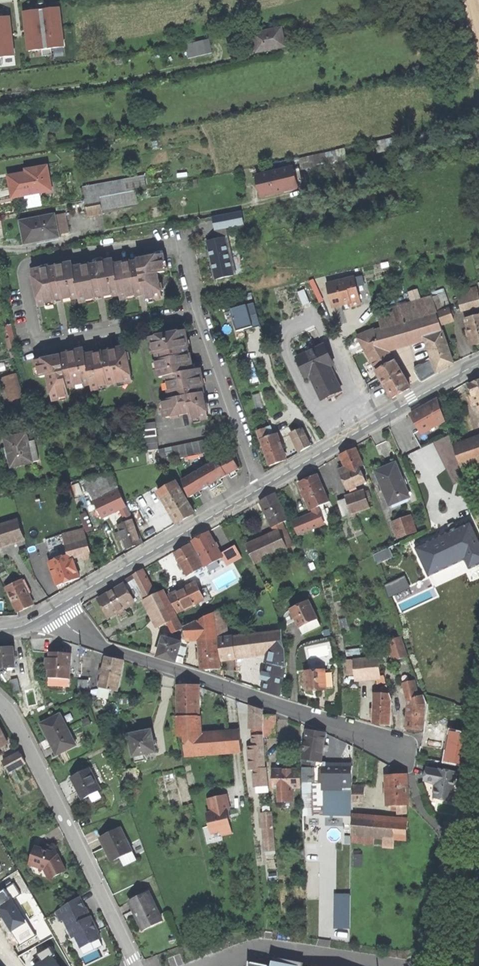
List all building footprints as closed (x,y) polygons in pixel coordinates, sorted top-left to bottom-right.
[(27,33),(29,51),(42,50),(52,48),(64,47),(59,8),(47,9),(37,11),(24,12),(27,33)] [(2,58),(14,57),(12,36),(10,17),(0,19),(0,58),(2,58)] [(274,49),(285,46),(281,29),(253,35),(257,52),(267,50),(266,47),(273,45),(274,49)] [(188,58),(212,53),(209,40),(185,45),(188,58)] [(379,156),(398,151),(396,139),(376,143),(379,156)] [(42,193),(51,191),(47,167),(26,171),(26,174),(17,176),(9,177),(12,198),(27,196),(42,193)] [(292,168),(257,176),(259,186),(260,185),(261,191),(263,197),(297,189),(292,168)] [(83,188),(85,200),(145,189),(143,177),(83,188)] [(131,195),(100,201),(101,209),(132,203),(131,195)] [(97,211),(101,210),(101,209),(100,201),(85,204),(88,217),(98,215),(97,211)] [(241,211),(213,218),(215,230),(244,224),(241,211)] [(65,214),(55,216),(58,235),(68,233),(65,214)] [(58,235),(55,216),(21,223),(25,244),(39,241),(42,240),(59,237),(58,235)] [(228,237),(207,242),(209,250),(211,258),(216,280),(237,275),(228,237)] [(124,265),(115,267),(120,294),(121,298),(128,297),(135,296),(137,295),(136,290),(144,289),(145,295),(146,300),(148,300),(155,298),(162,297),(161,291),(160,285),(158,273),(164,272),(164,270),(162,263),(161,256),(137,260),(138,264),(131,266),(131,264),(124,265)] [(120,294),(115,267),(114,263),(97,266),(97,267),(90,268),(90,267),(83,268),(74,270),(79,297),(80,301),(88,300),(94,299),(96,298),(95,293),(102,292),(103,297),(106,297),(113,295),(120,294)] [(72,298),(79,297),(74,270),(73,265),(56,268),(57,270),(49,271),(49,270),(43,271),(33,273),(39,304),(47,303),(53,302),(56,301),(55,296),(61,295),(62,300),(65,299),(72,298)] [(357,287),(355,277),(327,284),(333,307),(343,305),(343,302),(346,301),(349,301),(351,306),(361,303),(357,287)] [(319,304),(324,302),(313,279),(309,281),(319,304)] [(461,310),(478,305),(478,296),(477,288),(456,293),(461,310)] [(141,296),(145,295),(144,289),(136,290),(137,295),(138,297),(141,296)] [(303,305),(310,302),(305,289),(298,292),(303,305)] [(432,297),(437,312),(450,308),(446,293),(439,295),(432,297)] [(63,301),(62,300),(61,295),(55,296),(56,301),(56,303),(60,302),(63,301)] [(436,313),(437,312),(432,297),(376,313),(381,329),(375,331),(374,330),(357,336),(392,398),(410,388),(388,349),(425,338),(443,332),(436,313)] [(253,303),(230,310),(237,332),(244,330),(252,327),(252,329),(260,327),(253,303)] [(450,308),(437,312),(441,324),(453,320),(450,308)] [(465,318),(472,345),(478,344),(478,315),(465,318)] [(192,421),(208,417),(203,393),(198,395),(196,388),(202,386),(202,383),(199,370),(192,372),(188,355),(183,356),(181,349),(187,348),(185,342),(183,331),(152,338),(156,354),(158,354),(160,361),(157,361),(160,378),(167,376),(171,393),(172,393),(173,400),(164,401),(167,418),(190,413),(192,421)] [(453,363),(443,332),(425,338),(433,359),(438,372),(453,363)] [(332,395),(341,391),(330,366),(333,365),(324,345),(298,358),(307,378),(310,376),(322,400),(332,395)] [(86,358),(91,383),(92,389),(100,387),(106,386),(109,385),(108,382),(115,381),(116,384),(118,383),(125,382),(132,381),(126,349),(116,351),(110,353),(111,358),(103,360),(102,354),(86,358)] [(84,384),(91,383),(86,358),(84,351),(75,353),(68,355),(69,360),(62,362),(61,356),(38,361),(39,368),(41,375),(41,377),(48,376),(53,399),(60,398),(67,397),(69,396),(67,386),(74,385),(75,386),(77,386),(84,384)] [(61,355),(61,356),(62,362),(69,360),(68,355),(68,354),(65,354),(61,355)] [(438,372),(433,359),(415,369),(415,372),(417,375),(419,379),(424,380),(438,372)] [(8,402),(24,398),(18,374),(2,379),(8,402)] [(469,384),(473,395),(470,397),(472,400),(473,403),(476,401),(478,409),(478,380),(469,384)] [(258,412),(270,409),(266,391),(253,394),(258,412)] [(444,418),(437,399),(411,414),(416,421),(421,432),(444,418)] [(143,424),(144,431),(157,429),(156,423),(143,424)] [(270,427),(265,429),(268,437),(276,434),(276,432),(272,433),(270,427)] [(157,436),(157,429),(144,431),(145,438),(157,436)] [(269,466),(285,460),(282,450),(285,448),(284,446),(283,445),(280,446),(276,434),(268,437),(265,429),(257,432),(269,466)] [(29,443),(27,435),(6,439),(8,448),(12,468),(40,462),(35,442),(29,443)] [(158,443),(157,436),(145,438),(145,445),(158,443)] [(218,437),(213,438),(215,451),(221,450),(218,437)] [(311,446),(306,437),(296,442),(301,451),(311,446)] [(213,438),(205,440),(208,453),(215,451),(213,438)] [(478,461),(478,439),(454,447),(461,468),(478,461)] [(205,440),(199,441),(201,454),(208,453),(205,440)] [(199,441),(192,443),(195,456),(201,454),(199,441)] [(159,450),(158,443),(145,445),(146,452),(159,450)] [(192,443),(186,444),(188,457),(195,456),(192,443)] [(186,444),(179,445),(181,459),(188,457),(186,444)] [(179,445),(173,447),(175,460),(181,459),(179,445)] [(173,447),(166,448),(168,461),(175,460),(173,447)] [(161,463),(168,461),(166,448),(159,450),(161,463)] [(348,491),(366,482),(360,467),(364,466),(356,448),(340,455),(343,462),(347,472),(341,475),(348,491)] [(218,461),(227,477),(233,473),(239,470),(232,456),(225,460),(223,458),(218,461)] [(223,479),(227,477),(218,461),(218,460),(181,481),(190,497),(196,494),(210,486),(223,479)] [(387,467),(376,472),(390,505),(409,497),(395,463),(387,467)] [(84,480),(95,502),(118,492),(120,491),(112,474),(84,480)] [(311,510),(315,508),(317,507),(323,505),(329,502),(318,475),(299,483),(302,489),(311,510)] [(175,520),(177,524),(195,514),(175,482),(159,492),(175,520)] [(118,492),(95,502),(102,518),(121,509),(125,507),(118,492)] [(366,497),(365,493),(364,492),(346,498),(351,513),(351,514),(370,508),(366,497)] [(272,527),(273,527),(282,523),(288,520),(275,494),(260,502),(263,510),(272,527)] [(343,516),(351,513),(346,498),(338,501),(343,516)] [(323,505),(317,507),(323,521),(330,518),(329,516),(331,515),(328,508),(325,509),(323,505)] [(126,507),(125,507),(121,509),(128,522),(132,521),(126,507)] [(323,521),(317,507),(315,508),(316,510),(313,511),(314,514),(293,523),(298,535),(324,523),(323,521)] [(79,516),(85,531),(91,529),(85,513),(79,516)] [(416,531),(411,517),(402,521),(407,535),(416,531)] [(132,521),(128,522),(124,524),(123,520),(120,521),(121,525),(118,526),(127,549),(132,547),(141,544),(132,521)] [(18,521),(0,526),(0,545),(23,538),(18,521)] [(395,540),(407,535),(402,521),(390,525),(395,540)] [(415,548),(429,577),(444,569),(447,570),(450,570),(453,568),(456,566),(459,563),(464,560),(469,569),(478,564),(478,538),(471,521),(454,530),(415,548)] [(282,523),(273,527),(275,534),(247,547),(255,564),(293,546),(282,523)] [(65,545),(69,556),(70,559),(73,558),(82,555),(83,559),(91,556),(86,538),(83,530),(62,536),(65,545)] [(192,542),(206,567),(207,567),(217,561),(222,558),(213,542),(208,533),(192,542)] [(45,541),(49,551),(65,545),(62,536),(45,541)] [(49,551),(52,561),(69,556),(65,545),(49,551)] [(198,570),(201,569),(203,567),(190,545),(175,554),(179,561),(188,576),(198,570)] [(393,558),(389,548),(373,556),(377,565),(393,558)] [(70,559),(69,556),(52,561),(54,566),(57,575),(53,576),(57,586),(70,582),(80,578),(73,558),(70,559)] [(221,569),(217,561),(207,567),(212,574),(221,569)] [(146,600),(155,619),(173,610),(164,591),(156,595),(144,570),(135,576),(141,587),(147,599),(146,600)] [(130,593),(134,591),(141,587),(135,576),(123,582),(125,585),(130,593)] [(405,577),(384,586),(388,598),(410,588),(405,577)] [(26,609),(34,605),(29,595),(32,593),(26,580),(23,581),(22,581),(6,588),(18,613),(26,609)] [(178,612),(204,599),(197,584),(182,591),(170,597),(178,612)] [(134,591),(130,593),(125,585),(99,601),(109,618),(116,613),(117,615),(118,616),(125,612),(123,609),(135,603),(133,600),(137,597),(134,591)] [(300,628),(318,620),(309,602),(291,610),(297,622),(300,628)] [(216,612),(219,639),(227,638),(224,609),(216,612)] [(174,633),(183,629),(173,610),(155,619),(160,627),(169,623),(174,633)] [(211,670),(220,669),(215,613),(197,622),(185,628),(187,641),(198,640),(202,670),(211,670)] [(321,627),(318,620),(300,628),(303,635),(321,627)] [(235,657),(271,653),(285,651),(282,631),(233,637),(235,657)] [(181,643),(182,639),(174,636),(173,637),(170,636),(169,639),(163,638),(158,657),(166,659),(176,662),(181,643)] [(221,659),(235,657),(233,637),(227,638),(219,639),(221,659)] [(394,661),(408,656),(402,637),(388,642),(394,661)] [(16,668),(14,649),(4,649),(0,650),(0,669),(16,668)] [(271,653),(268,664),(286,668),(285,651),(271,653)] [(51,654),(51,660),(47,660),(46,670),(46,687),(47,689),(51,692),(53,693),(73,692),(74,677),(70,677),(72,655),(62,654),(51,654)] [(103,677),(100,688),(118,692),(124,662),(117,660),(106,658),(104,669),(101,669),(99,677),(103,677)] [(355,676),(355,679),(377,678),(378,684),(385,683),(384,677),(381,677),(380,658),(354,660),(355,676)] [(286,668),(268,664),(266,674),(265,678),(264,680),(261,691),(279,696),(286,668)] [(327,690),(327,689),(325,671),(325,670),(306,671),(307,692),(317,691),(327,690)] [(15,694),(21,693),(19,680),(12,681),(15,694)] [(413,730),(421,730),(422,707),(426,708),(422,695),(417,697),(414,680),(404,683),(408,707),(407,729),(413,730)] [(89,682),(79,681),(79,692),(79,695),(88,695),(89,682)] [(231,733),(200,735),(199,697),(199,687),(179,687),(180,717),(178,717),(179,737),(185,736),(187,757),(234,753),(231,733)] [(373,724),(390,725),(391,702),(389,694),(374,694),(374,705),(373,724)] [(255,747),(250,748),(251,770),(255,770),(256,778),(259,778),(259,782),(267,782),(266,769),(265,769),(264,747),(262,729),(264,729),(264,715),(264,710),(254,707),(252,715),(252,721),(252,729),(253,729),(255,747)] [(265,737),(275,738),(275,726),(275,716),(264,715),(264,729),(265,737)] [(58,756),(77,747),(68,728),(61,716),(43,725),(49,738),(51,742),(57,754),(58,756)] [(6,745),(8,744),(0,728),(0,748),(6,745)] [(131,735),(136,763),(146,761),(145,757),(145,754),(155,752),(151,731),(131,735)] [(302,760),(303,760),(303,782),(304,813),(325,814),(325,816),(351,817),(351,768),(353,768),(354,760),(345,760),(342,760),(342,767),(333,767),(333,764),(325,764),(320,764),(320,763),(321,763),(323,751),(327,752),(327,749),(328,747),(323,747),(325,734),(307,731),(302,760)] [(241,732),(231,733),(234,753),(242,752),(241,732)] [(464,764),(470,736),(451,732),(449,743),(446,761),(464,764)] [(8,772),(25,763),(21,754),(3,763),(8,772)] [(325,756),(325,764),(333,764),(333,767),(342,767),(342,760),(345,760),(345,758),(325,756)] [(434,798),(452,801),(457,772),(439,769),(439,771),(426,768),(425,774),(424,781),(437,783),(434,798)] [(84,800),(101,791),(98,786),(90,770),(73,778),(78,788),(84,800)] [(301,771),(273,771),(274,788),(278,788),(279,801),(294,800),(294,792),(294,788),(302,787),(301,771)] [(408,813),(407,806),(408,805),(406,776),(386,776),(386,783),(387,807),(391,806),(392,811),(395,811),(395,806),(397,806),(397,814),(408,813)] [(353,801),(364,801),(364,790),(353,790),(353,801)] [(223,836),(233,834),(230,820),(228,811),(230,810),(231,810),(227,795),(209,800),(212,814),(208,814),(212,834),(222,832),(223,836)] [(264,840),(272,839),(271,813),(263,813),(264,840)] [(408,822),(352,817),(352,835),(384,838),(384,846),(394,847),(395,839),(408,840),(408,822)] [(134,857),(132,853),(133,852),(129,845),(121,829),(101,838),(106,848),(107,848),(110,853),(111,856),(114,862),(122,858),(127,866),(136,862),(134,857)] [(37,848),(31,865),(36,874),(52,880),(67,872),(61,858),(59,855),(56,854),(37,848)] [(0,890),(0,906),(18,945),(34,937),(15,897),(22,893),(17,882),(0,890)] [(145,931),(163,923),(149,893),(131,902),(136,913),(145,931)] [(350,894),(334,894),(334,929),(350,929),(350,894)] [(60,921),(63,919),(66,918),(84,909),(79,898),(56,912),(60,921)] [(84,909),(66,918),(70,927),(67,928),(72,938),(75,936),(79,946),(88,942),(92,942),(100,939),(98,934),(98,931),(96,927),(94,927),(92,923),(91,920),(85,909),(84,909)]
